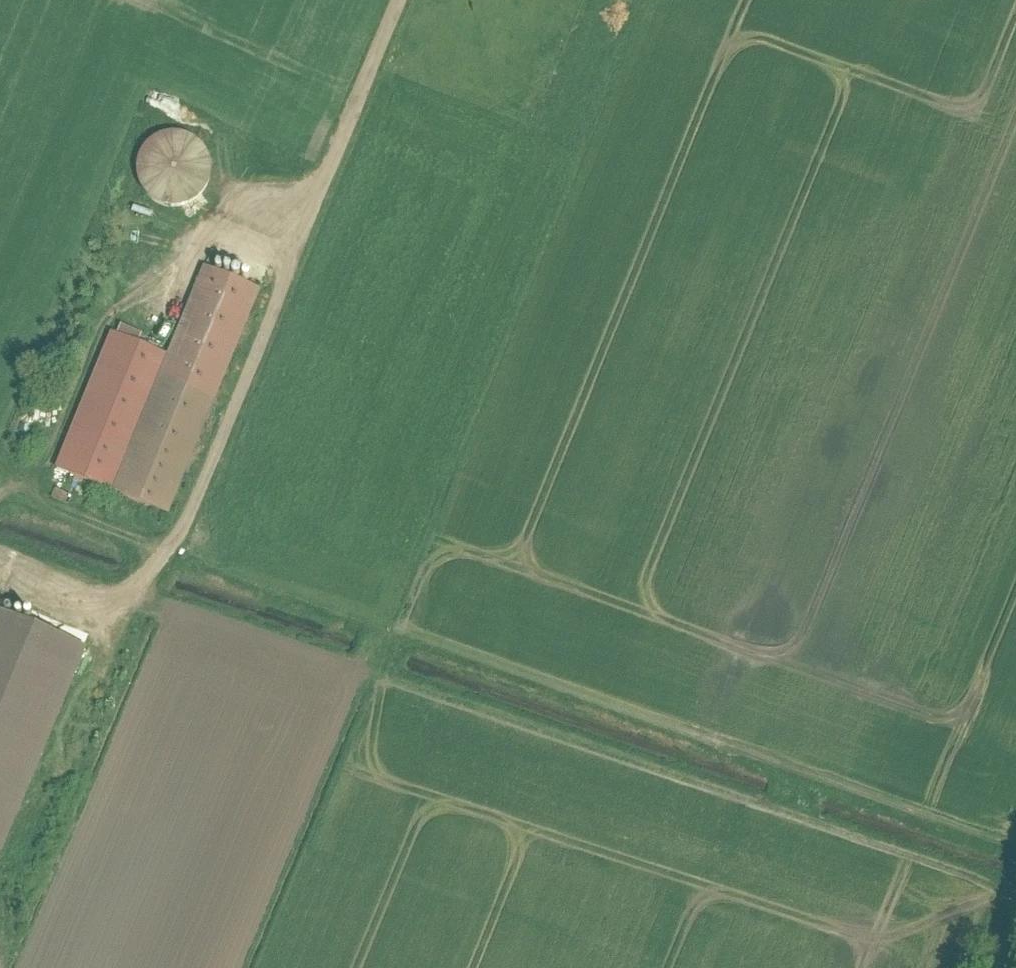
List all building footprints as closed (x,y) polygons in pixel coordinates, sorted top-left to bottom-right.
[(175,135),(167,131),(155,129),(143,131),(137,133),(127,141),(119,156),(119,168),(125,186),(134,194),(147,199),(159,200),(171,196),(176,192),(185,183),(189,171),(189,158),(184,144),(175,135)] [(238,284),(183,261),(147,350),(90,326),(34,462),(146,507),(238,284)] [(8,855),(76,643),(0,619),(0,852),(8,855)]
